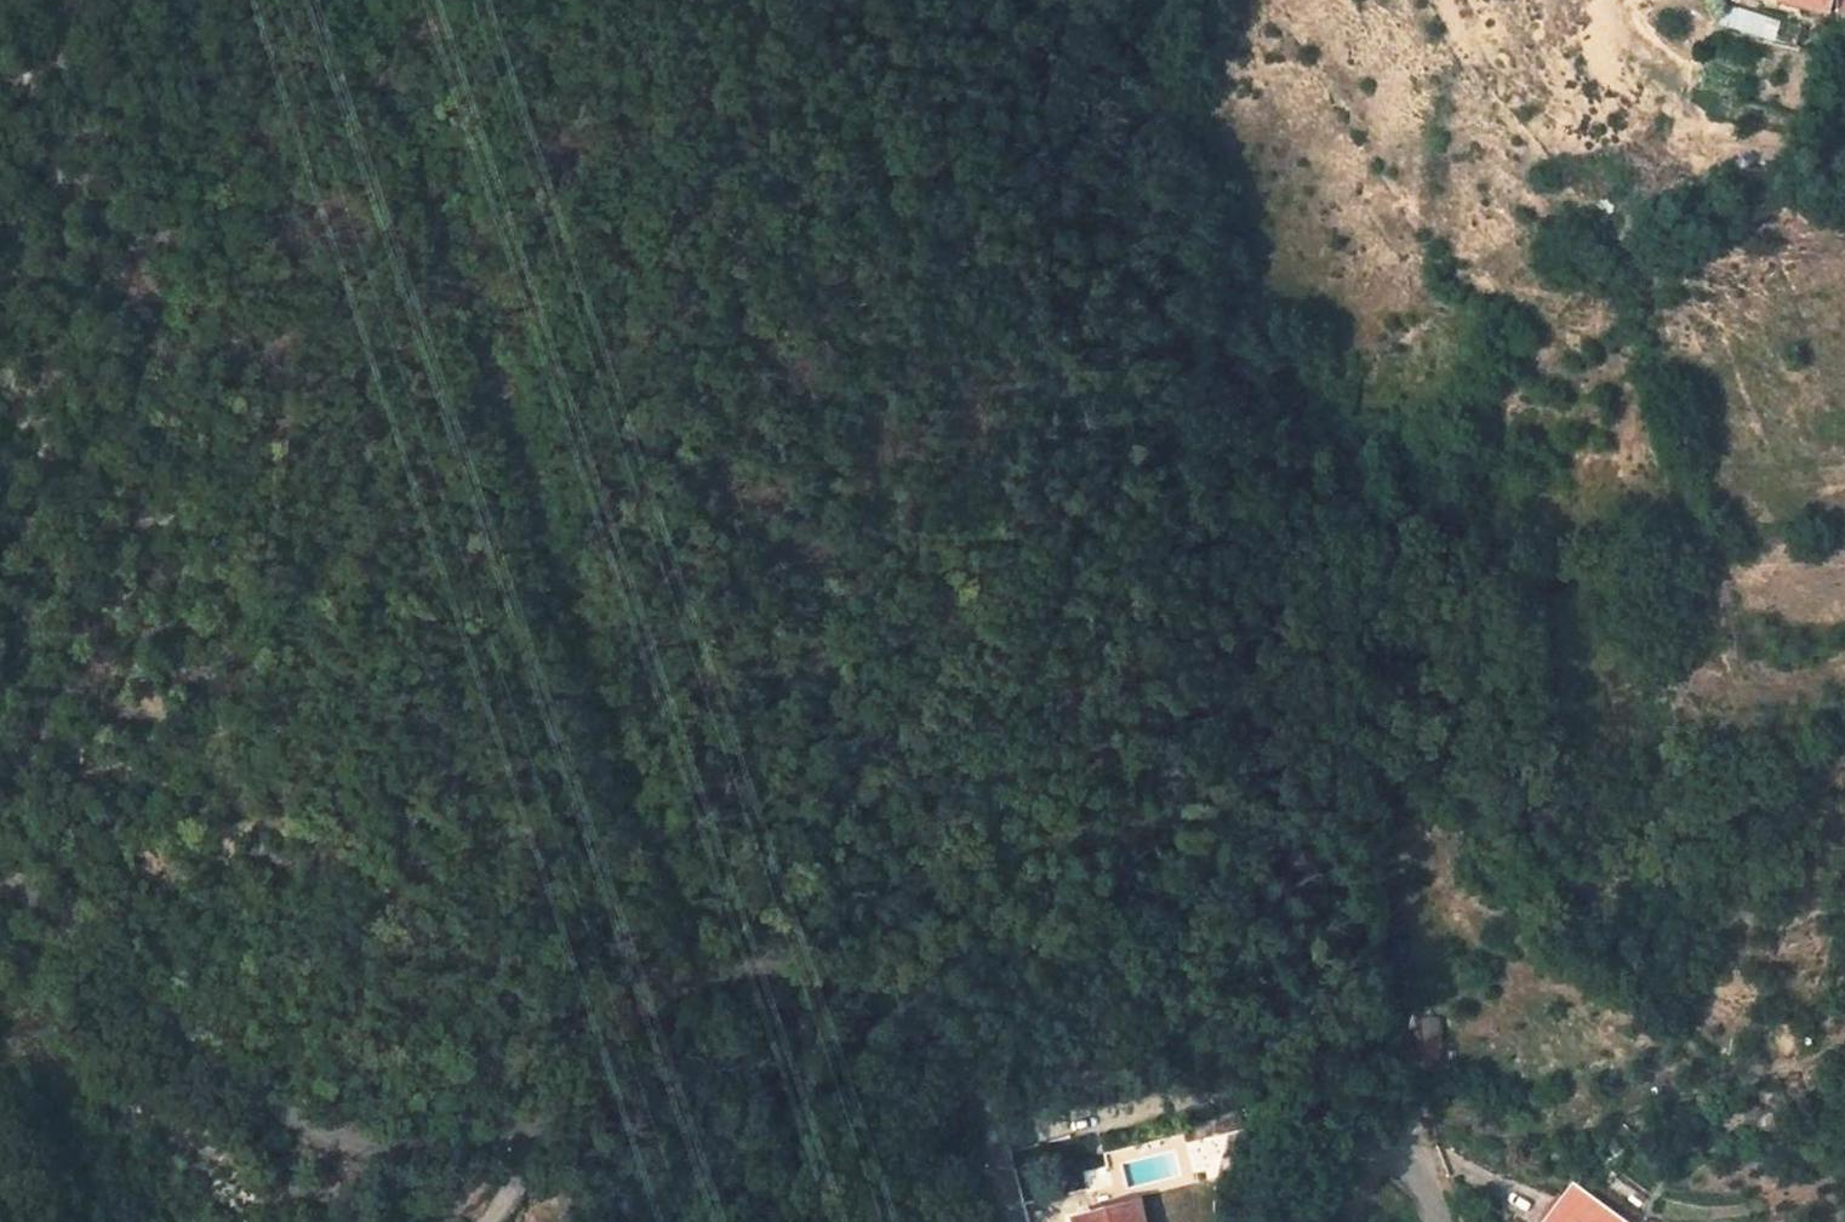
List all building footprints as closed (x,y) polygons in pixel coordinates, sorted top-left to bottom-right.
[(1827,0),(1785,0),(1816,10),(1814,18),(1823,23),(1826,4),(1827,0)] [(1826,4),(1844,9),(1844,0),(1827,0),(1826,4)] [(1772,45),(1780,23),(1733,6),(1725,28),(1772,45)] [(1438,1032),(1418,1033),(1419,1057),(1439,1056),(1438,1032)] [(1563,1178),(1535,1211),(1548,1221),(1619,1221),(1563,1178)] [(1080,1203),(1086,1221),(1148,1221),(1137,1186),(1080,1203)]
